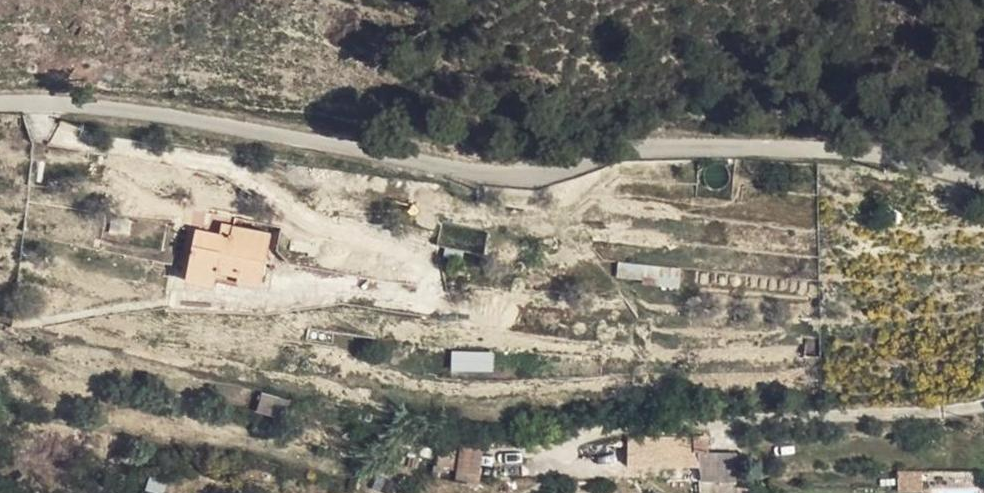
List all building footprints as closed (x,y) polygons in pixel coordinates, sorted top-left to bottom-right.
[(250,245),(205,234),(200,256),(215,259),(207,298),(234,303),(235,296),(259,301),(258,308),(279,313),(291,260),(249,251),(250,245)] [(699,301),(701,283),(638,276),(637,289),(663,292),(662,298),(699,301)] [(232,310),(255,316),(258,308),(259,301),(235,296),(234,303),(232,310)] [(232,310),(234,303),(207,298),(204,309),(232,314),(232,310)] [(493,370),(493,351),(452,352),(452,371),(493,370)] [(264,415),(261,429),(292,437),(295,421),(264,415)] [(696,438),(627,439),(627,469),(697,467),(696,438)] [(457,447),(456,482),(480,484),(482,448),(457,447)] [(699,454),(701,482),(746,479),(744,451),(699,454)]
